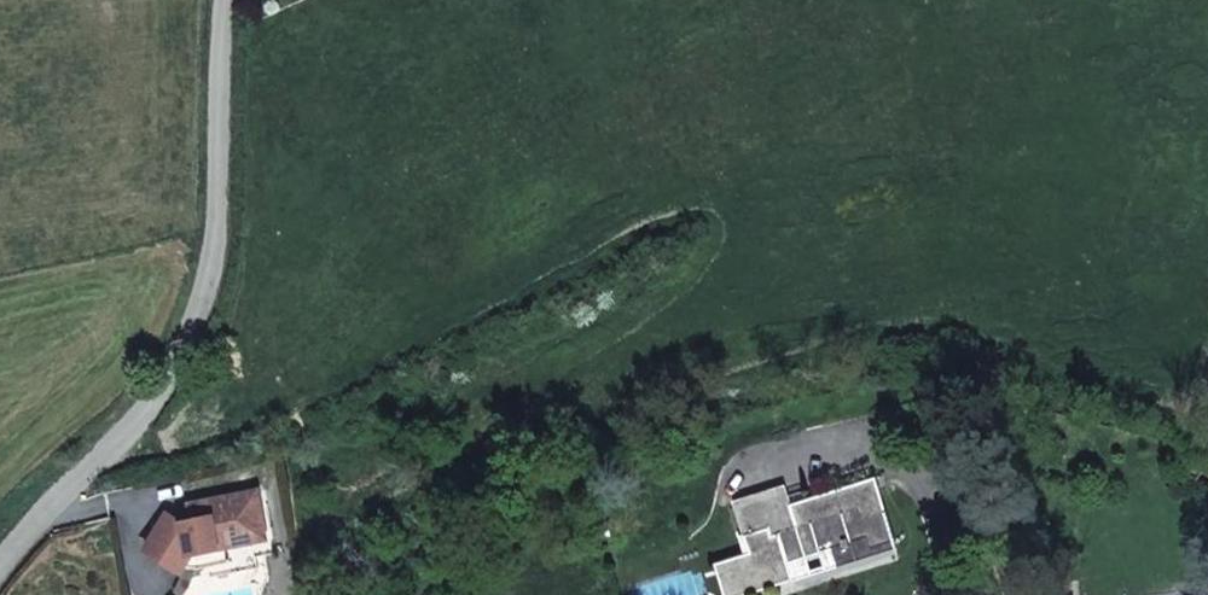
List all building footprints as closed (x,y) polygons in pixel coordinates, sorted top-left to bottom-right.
[(788,505),(782,485),(735,500),(752,552),(717,563),(726,594),(744,594),(797,578),(791,560),(869,536),(872,548),(896,540),(876,476),(788,505)] [(259,491),(190,505),(193,520),(183,522),(169,513),(147,550),(182,571),(193,553),(220,548),(226,539),(267,530),(259,491)] [(193,520),(190,505),(169,513),(183,522),(193,520)] [(267,530),(226,539),(220,548),(268,538),(267,530)]
